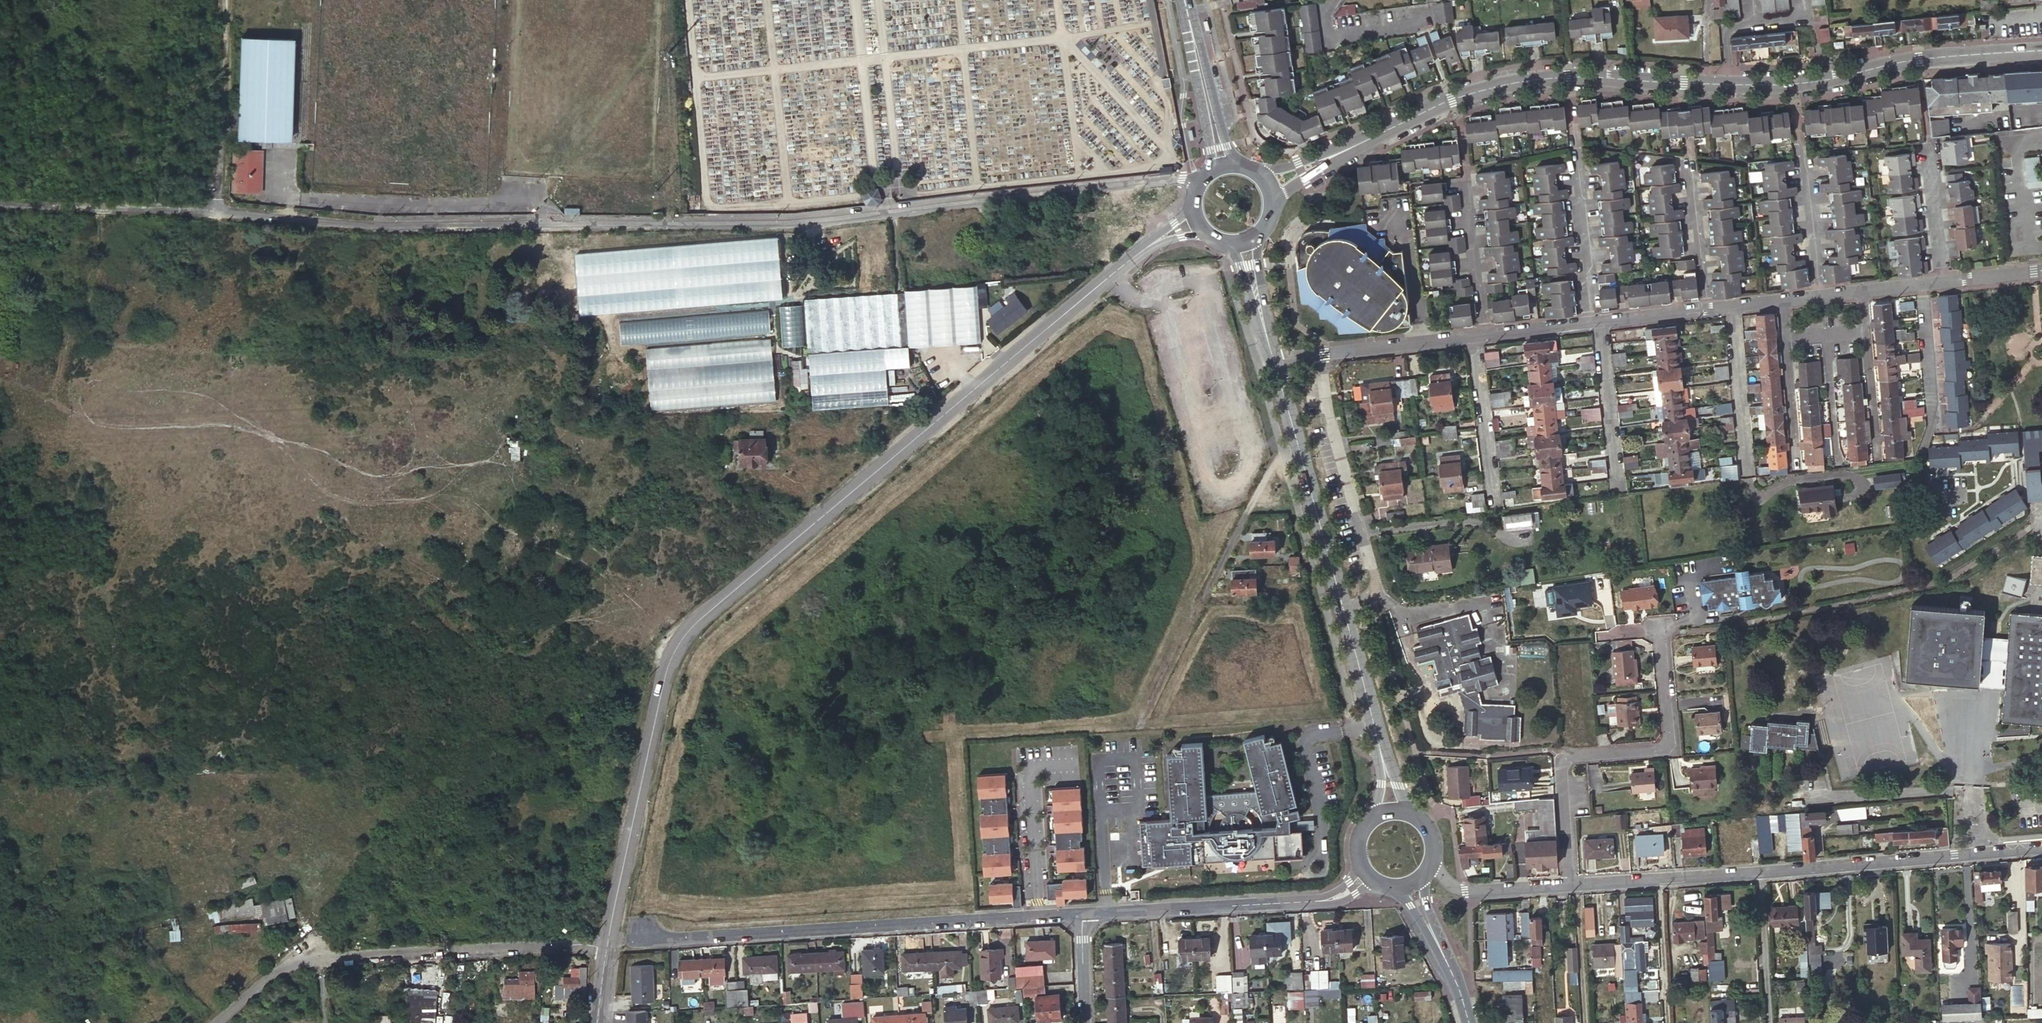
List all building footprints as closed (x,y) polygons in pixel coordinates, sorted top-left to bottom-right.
[(1241,9),(1257,7),(1256,0),(1244,0),(1245,1),(1242,2),(1242,4),(1238,4),(1238,8),(1241,8),(1241,9)] [(1633,10),(1650,8),(1649,0),(1632,0),(1633,10)] [(1725,0),(1714,0),(1714,2),(1716,2),(1717,7),(1713,7),(1713,16),(1725,15),(1723,0),(1725,0)] [(1725,0),(1726,14),(1741,13),(1739,0),(1725,0)] [(1764,11),(1790,8),(1789,0),(1763,0),(1764,11)] [(1981,11),(1990,10),(1989,0),(1980,0),(1981,11)] [(1441,2),(1434,3),(1433,3),(1435,22),(1449,21),(1447,1),(1442,2),(1441,2)] [(1323,48),(1321,36),(1318,5),(1317,2),(1303,4),(1305,23),(1308,49),(1312,49),(1323,48)] [(1342,6),(1335,15),(1355,13),(1355,5),(1342,6)] [(1286,6),(1252,11),(1253,22),(1257,21),(1258,28),(1264,27),(1282,24),(1281,15),(1287,14),(1286,6)] [(1976,22),(1974,11),(1932,15),(1933,26),(1976,22)] [(1654,16),(1656,38),(1689,35),(1687,13),(1654,16)] [(1264,27),(1265,32),(1283,30),(1284,39),(1290,39),(1287,14),(1281,15),(1282,24),(1264,27)] [(1904,29),(1917,28),(1933,26),(1932,15),(1916,17),(1903,18),(1904,29)] [(1571,45),(1581,44),(1580,37),(1585,36),(1586,43),(1597,42),(1596,35),(1600,35),(1601,41),(1611,40),(1609,20),(1600,21),(1599,16),(1589,17),(1590,26),(1569,29),(1571,45)] [(1876,45),(1882,44),(1881,32),(1904,29),(1903,18),(1874,21),(1875,32),(1876,45)] [(1874,21),(1850,23),(1851,29),(1846,29),(1846,35),(1875,32),(1874,21)] [(1829,25),(1819,26),(1821,41),(1831,40),(1829,25)] [(250,36),(250,28),(235,27),(234,36),(250,36)] [(1793,29),(1768,31),(1769,43),(1785,41),(1785,36),(1791,35),(1791,33),(1793,33),(1793,29)] [(1256,52),(1288,48),(1291,47),(1291,43),(1290,39),(1284,39),(1283,30),(1265,32),(1258,33),(1259,39),(1255,40),(1256,52)] [(1508,53),(1517,52),(1522,51),(1522,56),(1543,54),(1543,49),(1548,48),(1557,47),(1555,31),(1506,37),(1508,53)] [(1768,31),(1748,33),(1749,45),(1769,43),(1768,31)] [(1427,35),(1435,57),(1442,54),(1444,57),(1446,64),(1456,60),(1447,36),(1437,40),(1433,32),(1427,35)] [(1738,53),(1738,54),(1740,54),(1739,46),(1749,45),(1748,33),(1729,35),(1731,46),(1731,54),(1738,53)] [(1460,63),(1470,62),(1470,55),(1475,54),(1476,60),(1485,59),(1485,53),(1490,53),(1491,59),(1501,58),(1499,41),(1478,43),(1477,35),(1467,36),(1467,41),(1458,42),(1460,63)] [(1428,71),(1425,64),(1424,61),(1430,59),(1422,36),(1415,39),(1419,47),(1408,52),(1417,75),(1428,71)] [(293,40),(241,37),(237,138),(246,138),(253,139),(289,140),(293,40)] [(1291,47),(1288,48),(1256,52),(1258,63),(1262,62),(1263,68),(1270,67),(1275,67),(1288,65),(1286,56),(1292,56),(1291,47)] [(1375,77),(1377,84),(1383,81),(1384,85),(1396,80),(1383,47),(1375,51),(1377,57),(1368,60),(1375,77)] [(1388,53),(1397,76),(1407,72),(1406,68),(1411,66),(1406,53),(1399,55),(1397,50),(1388,53)] [(1375,51),(1352,59),(1354,65),(1363,62),(1369,79),(1375,77),(1368,60),(1377,57),(1375,51)] [(1275,67),(1270,67),(1270,73),(1288,70),(1289,80),(1290,80),(1296,80),(1295,74),(1292,56),(1286,56),(1288,65),(1275,67)] [(1347,72),(1355,92),(1357,95),(1367,91),(1366,90),(1366,88),(1372,86),(1369,79),(1363,62),(1354,65),(1352,59),(1344,63),(1347,72)] [(2013,68),(2013,65),(2007,66),(2009,84),(2023,82),(2025,82),(2025,83),(2034,82),(2034,81),(2041,80),(2041,65),(2013,68)] [(1406,68),(1407,72),(1410,78),(1414,75),(1411,66),(1406,68)] [(1261,82),(1261,86),(1262,93),(1275,91),(1284,90),(1297,88),(1296,80),(1290,80),(1289,80),(1288,70),(1270,73),(1263,74),(1264,80),(1260,81),(1261,82)] [(1925,79),(1926,85),(1932,137),(1950,135),(1949,119),(1945,120),(1940,121),(1940,116),(1945,115),(2008,108),(2007,98),(2004,71),(1985,73),(1966,75),(1956,76),(1941,77),(1925,79)] [(1347,72),(1339,75),(1341,81),(1333,84),(1338,97),(1340,100),(1342,107),(1348,105),(1349,108),(1360,104),(1357,95),(1355,92),(1347,72)] [(1340,100),(1338,97),(1333,84),(1341,81),(1339,75),(1316,84),(1319,90),(1328,86),(1332,99),(1334,103),(1340,100)] [(1171,87),(1170,78),(1162,80),(1163,88),(1171,87)] [(2034,82),(2035,92),(2041,91),(2041,80),(2034,81),(2034,82)] [(1377,84),(1379,88),(1380,91),(1386,89),(1386,88),(1384,85),(1383,81),(1377,84)] [(2009,84),(2010,94),(2024,93),(2023,82),(2009,84)] [(1322,119),(1332,115),(1331,112),(1337,109),(1334,103),(1332,99),(1328,86),(1319,90),(1316,84),(1309,86),(1316,104),(1322,119)] [(1375,93),(1373,89),(1372,86),(1366,88),(1366,90),(1367,91),(1369,96),(1375,93)] [(1910,115),(1922,114),(1918,86),(1899,88),(1902,110),(1909,109),(1910,115)] [(1896,116),(1895,111),(1902,110),(1899,88),(1880,90),(1881,97),(1883,117),(1896,116)] [(1263,111),(1259,115),(1264,118),(1277,100),(1275,91),(1262,93),(1259,93),(1261,99),(1256,99),(1258,107),(1262,107),(1263,111)] [(1865,127),(1877,125),(1876,120),(1883,119),(1883,117),(1881,97),(1862,100),(1862,101),(1865,127)] [(1593,120),(1600,119),(1599,108),(1598,102),(1593,102),(1592,98),(1583,99),(1584,104),(1579,104),(1582,125),(1593,123),(1593,120)] [(1623,123),(1631,122),(1630,111),(1629,104),(1624,105),(1623,99),(1616,99),(1617,106),(1613,106),(1616,124),(1623,123)] [(1865,128),(1865,127),(1862,101),(1849,103),(1848,99),(1843,100),(1846,125),(1854,124),(1854,129),(1865,128)] [(1299,112),(1291,108),(1277,100),(1264,118),(1276,124),(1278,122),(1280,123),(1290,129),(1289,131),(1301,138),(1303,132),(1308,130),(1310,135),(1317,132),(1316,128),(1320,126),(1315,111),(1304,115),(1299,112)] [(1613,106),(1610,106),(1609,100),(1602,101),(1603,107),(1599,108),(1600,119),(1601,122),(1601,126),(1609,125),(1616,124),(1613,106)] [(1836,131),(1847,130),(1846,125),(1843,100),(1837,101),(1837,104),(1830,105),(1829,102),(1824,103),(1825,109),(1827,127),(1835,126),(1836,131)] [(1559,102),(1550,103),(1551,108),(1546,108),(1549,129),(1568,126),(1565,106),(1560,107),(1559,102)] [(1654,125),(1662,124),(1660,112),(1660,107),(1655,108),(1654,102),(1648,103),(1648,109),(1644,109),(1646,126),(1654,125)] [(1644,109),(1640,110),(1639,104),(1634,104),(1635,110),(1630,111),(1631,122),(1632,128),(1639,127),(1646,126),(1644,109)] [(1351,112),(1349,108),(1348,105),(1342,107),(1345,115),(1351,112)] [(1516,112),(1512,113),(1514,130),(1523,129),(1530,129),(1528,111),(1522,112),(1521,105),(1515,106),(1516,112)] [(1533,110),(1528,111),(1530,129),(1530,131),(1549,129),(1546,108),(1540,109),(1540,105),(1532,106),(1533,110)] [(1739,131),(1751,129),(1749,114),(1748,105),(1733,107),(1734,112),(1729,112),(1731,127),(1738,127),(1739,131)] [(1705,130),(1713,129),(1710,114),(1709,106),(1695,108),(1695,111),(1685,112),(1688,133),(1694,132),(1694,137),(1706,136),(1705,130)] [(1512,113),(1508,113),(1508,107),(1502,108),(1502,113),(1497,114),(1498,120),(1499,132),(1507,131),(1514,130),(1512,113)] [(1804,108),(1807,131),(1810,130),(1824,128),(1827,128),(1827,127),(1825,109),(1811,110),(1810,107),(1804,108)] [(1729,112),(1725,113),(1725,108),(1715,109),(1716,114),(1710,114),(1713,129),(1713,134),(1725,132),(1725,128),(1731,127),(1729,112)] [(1762,112),(1749,114),(1751,129),(1752,140),(1763,139),(1762,134),(1770,133),(1767,114),(1767,108),(1761,108),(1762,112)] [(1340,117),(1337,109),(1331,112),(1332,115),(1334,119),(1340,117)] [(1791,132),(1788,109),(1782,109),(1782,113),(1767,114),(1770,133),(1770,134),(1774,133),(1788,132),(1791,132)] [(1682,133),(1688,133),(1685,112),(1674,113),(1674,110),(1660,112),(1662,124),(1663,136),(1671,135),(1672,140),(1683,138),(1682,133)] [(1500,138),(1499,132),(1498,120),(1492,120),(1492,115),(1486,116),(1487,121),(1483,122),(1485,140),(1500,138)] [(1469,142),(1485,140),(1483,122),(1479,122),(1478,116),(1473,117),(1474,122),(1467,123),(1469,142)] [(1182,144),(1179,129),(1175,129),(1176,136),(1172,136),(1174,146),(1182,144)] [(1303,132),(1301,138),(1310,135),(1308,130),(1303,132)] [(1414,144),(1405,145),(1405,148),(1400,149),(1402,170),(1415,169),(1415,165),(1429,163),(1429,167),(1453,165),(1453,161),(1459,161),(1457,143),(1452,144),(1452,139),(1443,141),(1443,145),(1434,146),(1433,142),(1423,143),(1424,147),(1414,147),(1414,144)] [(1944,165),(1968,162),(1965,139),(1944,141),(1944,150),(1945,155),(1943,156),(1944,165)] [(263,152),(252,151),(245,151),(235,151),(233,189),(262,189),(263,152)] [(1591,185),(1593,193),(1622,189),(1621,182),(1625,181),(1623,160),(1619,160),(1618,153),(1588,157),(1589,166),(1598,164),(1599,170),(1604,174),(1600,178),(1601,184),(1591,185)] [(1828,163),(1829,172),(1851,169),(1849,159),(1845,159),(1844,153),(1827,155),(1818,155),(1819,164),(1828,163)] [(1887,166),(1888,175),(1910,173),(1909,166),(1908,162),(1914,161),(1913,153),(1883,157),(1885,166),(1887,166)] [(1763,169),(1764,179),(1786,177),(1785,167),(1794,166),(1793,158),(1784,159),(1766,161),(1767,168),(1763,169)] [(1358,167),(1361,190),(1376,189),(1376,186),(1384,185),(1384,188),(1391,187),(1390,184),(1398,183),(1395,159),(1388,160),(1389,163),(1375,165),(1374,162),(1368,163),(1368,165),(1358,167)] [(1558,189),(1557,183),(1552,180),(1556,175),(1555,170),(1565,168),(1563,160),(1534,164),(1535,171),(1531,172),(1534,192),(1538,192),(1538,199),(1568,195),(1567,188),(1558,189)] [(1642,171),(1643,181),(1674,177),(1672,160),(1649,162),(1650,170),(1642,171)] [(1703,196),(1704,205),(1732,201),(1732,195),(1735,194),(1732,173),(1729,173),(1728,166),(1700,170),(1701,179),(1710,178),(1710,182),(1715,187),(1711,191),(1711,195),(1703,196)] [(1822,190),(1830,189),(1849,187),(1848,180),(1852,180),(1851,169),(1829,172),(1830,181),(1821,182),(1822,190)] [(1480,209),(1484,209),(1508,206),(1507,199),(1511,199),(1508,177),(1505,178),(1504,171),(1476,174),(1477,182),(1486,181),(1486,186),(1491,190),(1487,195),(1488,200),(1479,200),(1480,209)] [(1888,194),(1917,190),(1916,182),(1911,182),(1910,178),(1910,173),(1888,175),(1889,185),(1887,185),(1888,194)] [(1948,202),(1971,199),(1974,199),(1973,191),(1970,191),(1969,182),(1963,182),(1962,173),(1947,175),(1949,188),(1949,193),(1947,193),(1948,202)] [(1770,196),(1790,193),(1797,192),(1796,184),(1787,185),(1786,177),(1764,179),(1765,189),(1770,188),(1770,196)] [(1673,207),(1672,201),(1668,197),(1671,193),(1671,189),(1680,188),(1679,179),(1650,183),(1651,190),(1647,190),(1650,211),(1654,210),(1654,218),(1683,214),(1682,206),(1673,207)] [(1446,197),(1444,189),(1444,183),(1419,186),(1421,200),(1440,198),(1442,213),(1422,215),(1425,241),(1445,239),(1447,255),(1428,257),(1430,283),(1450,281),(1451,289),(1456,289),(1469,287),(1468,279),(1455,280),(1454,273),(1453,261),(1452,254),(1465,253),(1463,237),(1450,239),(1450,232),(1448,220),(1448,212),(1460,211),(1459,195),(1446,197)] [(1832,201),(1832,209),(1854,207),(1853,199),(1862,198),(1860,188),(1835,191),(1836,201),(1832,201)] [(860,201),(863,206),(871,205),(876,205),(878,199),(874,190),(861,191),(860,201)] [(1605,219),(1606,229),(1634,225),(1632,215),(1624,216),(1623,202),(1631,201),(1629,191),(1602,194),(1603,203),(1598,204),(1600,220),(1605,219)] [(1771,208),(1771,215),(1793,213),(1792,205),(1787,206),(1786,196),(1761,199),(1762,209),(1771,208)] [(1892,207),(1893,216),(1914,214),(1913,208),(1913,204),(1918,203),(1918,196),(1888,198),(1889,208),(1892,207)] [(1536,237),(1563,234),(1562,225),(1567,224),(1565,208),(1560,208),(1558,199),(1532,202),(1533,213),(1541,212),(1542,226),(1535,227),(1536,237)] [(1948,202),(1948,208),(1971,206),(1971,199),(1948,202)] [(1716,231),(1717,240),(1743,236),(1742,226),(1734,228),(1732,214),(1740,213),(1739,203),(1713,206),(1714,215),(1709,216),(1711,232),(1716,231)] [(1957,228),(1973,226),(1973,225),(1971,207),(1971,206),(1948,208),(1950,216),(1956,216),(1957,228)] [(1514,207),(1488,210),(1489,220),(1485,220),(1487,236),(1491,236),(1492,245),(1519,242),(1517,231),(1509,232),(1507,219),(1516,218),(1514,207)] [(1854,207),(1832,209),(1833,216),(1838,216),(1839,226),(1864,224),(1863,213),(1855,214),(1854,207)] [(1793,213),(1771,215),(1772,223),(1764,224),(1765,234),(1790,231),(1789,221),(1793,220),(1793,213)] [(1893,235),(1922,232),(1921,224),(1915,224),(1915,220),(1914,214),(1893,216),(1894,227),(1892,227),(1893,235)] [(1652,256),(1679,253),(1678,244),(1683,243),(1680,226),(1676,227),(1674,217),(1648,221),(1649,232),(1657,231),(1659,245),(1651,246),(1652,256)] [(1068,232),(1067,223),(1055,224),(1056,233),(1068,232)] [(1957,237),(1958,249),(1976,248),(1973,226),(1957,228),(1950,229),(1951,238),(1957,237)] [(1822,265),(1824,282),(1851,279),(1849,262),(1857,261),(1857,254),(1861,253),(1859,232),(1854,233),(1853,227),(1835,229),(1827,230),(1828,237),(1837,236),(1840,255),(1830,256),(1831,264),(1822,265)] [(1327,235),(1324,235),(1323,235),(1320,235),(1316,235),(1315,235),(1313,236),(1310,237),(1308,239),(1306,241),(1304,243),(1302,245),(1301,248),(1300,251),(1300,254),(1300,256),(1305,272),(1302,275),(1306,310),(1312,309),(1322,317),(1323,324),(1330,323),(1333,325),(1340,332),(1340,338),(1389,332),(1393,331),(1396,330),(1398,329),(1399,328),(1400,327),(1401,330),(1413,329),(1404,254),(1396,255),(1388,249),(1387,243),(1381,244),(1370,234),(1370,229),(1334,233),(1333,235),(1329,235),(1327,235)] [(1600,260),(1601,268),(1631,264),(1630,257),(1634,256),(1632,236),(1628,236),(1627,229),(1597,233),(1598,241),(1608,240),(1608,245),(1613,249),(1609,253),(1610,259),(1600,260)] [(1801,232),(1795,233),(1775,235),(1776,242),(1771,243),(1772,253),(1794,250),(1793,241),(1802,240),(1801,232)] [(1567,263),(1566,258),(1561,254),(1565,250),(1565,245),(1574,244),(1572,236),(1543,239),(1544,245),(1540,246),(1543,267),(1547,267),(1548,274),(1577,270),(1576,262),(1567,263)] [(1897,249),(1899,258),(1919,256),(1918,251),(1918,247),(1923,246),(1922,237),(1893,240),(1894,249),(1897,249)] [(1714,279),(1738,276),(1742,275),(1741,269),(1745,268),(1742,247),(1738,247),(1737,240),(1709,244),(1710,252),(1719,251),(1719,255),(1725,260),(1720,265),(1720,269),(1712,271),(1714,279)] [(1487,274),(1489,283),(1517,279),(1516,273),(1520,272),(1517,251),(1513,252),(1513,245),(1488,248),(1484,248),(1485,256),(1495,255),(1495,260),(1500,264),(1496,268),(1497,273),(1487,274)] [(1778,269),(1781,269),(1805,266),(1805,258),(1795,259),(1794,250),(1772,253),(1773,262),(1778,262),(1778,269)] [(1898,276),(1926,273),(1926,266),(1920,266),(1920,263),(1919,256),(1899,258),(1900,267),(1897,268),(1898,276)] [(1678,259),(1679,267),(1694,265),(1694,257),(1678,259)] [(1782,287),(1809,284),(1807,266),(1805,266),(1781,269),(1782,287)] [(1597,274),(1599,282),(1614,280),(1613,272),(1597,274)] [(1696,275),(1648,281),(1650,300),(1671,298),(1670,293),(1675,292),(1675,293),(1682,292),(1683,296),(1692,295),(1698,294),(1696,275)] [(1714,298),(1740,295),(1738,276),(1714,279),(1711,279),(1714,298)] [(1523,313),(1529,312),(1528,295),(1535,294),(1533,279),(1525,281),(1526,288),(1527,288),(1527,293),(1512,295),(1512,299),(1489,301),(1487,302),(1488,312),(1493,311),(1494,321),(1503,320),(1515,319),(1514,314),(1523,313)] [(1546,317),(1573,314),(1572,305),(1576,304),(1574,288),(1570,289),(1569,279),(1542,283),(1543,293),(1551,292),(1553,306),(1545,307),(1546,317)] [(1648,281),(1599,287),(1601,306),(1608,305),(1617,304),(1617,301),(1625,300),(1624,298),(1628,298),(1629,303),(1650,300),(1648,281)] [(1501,283),(1489,285),(1487,285),(1488,294),(1502,292),(1501,283)] [(977,286),(903,291),(905,305),(907,333),(908,345),(981,340),(977,286)] [(1471,287),(1469,287),(1456,289),(1457,297),(1472,295),(1471,287)] [(905,305),(903,291),(852,295),(802,299),(805,352),(807,351),(882,347),(907,345),(908,345),(907,333),(905,305)] [(1938,301),(1939,312),(1941,312),(1942,320),(1961,318),(1961,310),(1958,310),(1956,294),(1940,296),(1941,301),(1938,301)] [(997,334),(1026,311),(1013,295),(1004,302),(1007,306),(987,322),(997,334)] [(1899,302),(1900,311),(1914,310),(1913,300),(1899,302)] [(1874,320),(1874,326),(1876,326),(1883,326),(1883,318),(1891,317),(1890,302),(1873,304),(1875,320),(1874,320)] [(1473,323),(1472,317),(1471,314),(1476,313),(1475,303),(1473,303),(1452,306),(1453,313),(1450,314),(1451,326),(1464,324),(1473,323)] [(768,333),(766,309),(616,320),(618,343),(768,333)] [(1774,328),(1773,316),(1772,313),(1756,315),(1757,326),(1757,329),(1757,337),(1766,336),(1766,329),(1774,328)] [(1876,326),(1877,343),(1893,341),(1914,339),(1913,330),(1893,332),(1892,324),(1893,324),(1892,317),(1891,317),(1883,318),(1883,326),(1876,326)] [(1940,328),(1941,338),(1944,338),(1944,343),(1960,341),(1959,326),(1962,326),(1961,318),(1942,320),(1943,328),(1940,328)] [(1708,333),(1722,331),(1721,323),(1708,325),(1708,333)] [(1676,337),(1677,337),(1676,326),(1644,330),(1645,340),(1655,339),(1676,337)] [(1766,336),(1757,337),(1759,353),(1780,350),(1779,340),(1775,340),(1774,336),(1775,334),(1774,328),(1766,329),(1766,336)] [(1747,330),(1748,338),(1757,337),(1757,329),(1747,330)] [(772,399),(768,337),(643,346),(648,408),(772,399)] [(1655,339),(1645,340),(1646,356),(1657,354),(1666,353),(1666,348),(1677,346),(1676,337),(1655,339)] [(1527,354),(1528,354),(1556,350),(1554,340),(1526,343),(1527,354)] [(1893,341),(1877,343),(1878,358),(1887,357),(1887,364),(1908,362),(1920,361),(1920,353),(1904,354),(1904,353),(1894,354),(1893,341)] [(1960,341),(1944,343),(1945,351),(1961,350),(1960,341)] [(907,345),(882,347),(883,353),(883,367),(908,365),(907,345)] [(1666,353),(1657,354),(1658,370),(1679,367),(1677,346),(1666,348),(1666,353)] [(882,347),(807,351),(807,357),(883,353),(882,347)] [(1528,354),(1530,365),(1541,363),(1541,367),(1551,366),(1554,366),(1558,365),(1556,350),(1528,354)] [(1759,353),(1760,368),(1769,367),(1769,374),(1777,374),(1778,374),(1778,367),(1778,366),(1777,366),(1776,363),(1776,359),(1781,359),(1780,350),(1759,353)] [(1945,351),(1946,362),(1948,362),(1948,367),(1968,365),(1967,361),(1962,361),(1961,350),(1945,351)] [(1612,360),(1624,358),(1623,351),(1611,352),(1612,360)] [(883,367),(883,353),(807,357),(809,406),(885,402),(883,367)] [(1593,353),(1579,355),(1580,362),(1594,361),(1593,353)] [(1757,356),(1744,357),(1745,365),(1757,364),(1757,356)] [(1879,365),(1880,380),(1897,379),(1896,371),(1909,370),(1908,362),(1887,364),(1887,357),(1878,358),(1877,358),(1878,365),(1879,365)] [(791,369),(804,368),(804,358),(791,359),(791,369)] [(1486,359),(1487,367),(1500,366),(1499,358),(1486,359)] [(1530,365),(1532,385),(1553,382),(1552,382),(1551,366),(1541,367),(1541,363),(1530,365)] [(1948,372),(1946,372),(1947,382),(1963,380),(1962,370),(1968,370),(1968,365),(1948,367),(1948,372)] [(1712,368),(1713,374),(1727,372),(1726,366),(1712,368)] [(1667,374),(1667,379),(1682,378),(1681,367),(1679,367),(1658,370),(1657,370),(1658,374),(1658,375),(1667,374)] [(1760,368),(1760,375),(1761,375),(1763,391),(1778,389),(1777,374),(1769,374),(1769,367),(1760,368)] [(805,399),(804,368),(791,369),(793,400),(805,399)] [(1850,371),(1843,371),(1837,372),(1838,379),(1844,379),(1850,378),(1850,371)] [(1431,383),(1432,394),(1452,391),(1450,374),(1431,376),(1432,383),(1431,383)] [(1661,391),(1682,388),(1683,388),(1682,378),(1667,379),(1667,374),(1658,375),(1658,377),(1660,391),(1661,391)] [(1860,383),(1859,383),(1851,384),(1850,378),(1844,379),(1844,384),(1843,385),(1844,400),(1843,400),(1844,407),(1845,407),(1853,407),(1853,399),(1861,399),(1860,383)] [(1880,380),(1881,396),(1880,396),(1881,403),(1890,402),(1890,396),(1898,395),(1897,379),(1880,380)] [(1809,388),(1816,387),(1817,387),(1823,387),(1822,380),(1815,380),(1808,381),(1809,388)] [(1945,388),(1946,398),(1948,398),(1949,406),(1968,404),(1967,396),(1965,397),(1963,380),(1947,382),(1948,388),(1945,388)] [(1410,381),(1351,388),(1353,406),(1358,406),(1390,401),(1393,401),(1391,390),(1396,390),(1396,394),(1412,393),(1410,381)] [(1809,388),(1808,381),(1802,382),(1802,389),(1800,389),(1801,404),(1801,411),(1802,411),(1810,410),(1809,403),(1818,403),(1817,387),(1816,387),(1809,388)] [(1531,385),(1532,395),(1544,394),(1543,389),(1555,387),(1554,382),(1553,382),(1532,385),(1531,385)] [(1747,384),(1747,392),(1760,391),(1759,382),(1747,384)] [(1563,386),(1555,387),(1557,402),(1561,402),(1565,401),(1563,386)] [(1532,395),(1533,405),(1535,405),(1555,402),(1557,402),(1555,387),(1543,389),(1544,394),(1532,395)] [(1682,388),(1661,391),(1663,406),(1672,405),(1672,410),(1684,409),(1682,388)] [(1763,391),(1764,405),(1763,405),(1764,413),(1773,412),(1772,405),(1781,403),(1785,403),(1784,388),(1778,389),(1763,391)] [(1432,394),(1433,405),(1434,404),(1435,412),(1454,409),(1452,391),(1432,394)] [(1660,391),(1654,392),(1656,407),(1663,406),(1661,391),(1660,391)] [(1882,403),(1883,418),(1891,417),(1890,410),(1916,408),(1916,400),(1900,401),(1899,395),(1898,395),(1890,396),(1890,402),(1881,403),(1882,403)] [(1847,423),(1863,422),(1863,414),(1862,405),(1862,399),(1861,399),(1853,399),(1853,407),(1845,407),(1846,423),(1847,423)] [(1392,412),(1390,401),(1358,406),(1361,423),(1365,423),(1365,426),(1392,422),(1390,413),(1392,412)] [(1536,415),(1537,425),(1547,424),(1547,419),(1557,418),(1563,417),(1562,407),(1556,408),(1555,402),(1535,405),(1536,415)] [(1716,414),(1732,413),(1731,403),(1715,404),(1716,414)] [(1781,409),(1781,403),(1772,405),(1773,412),(1764,413),(1766,429),(1787,427),(1786,415),(1781,416),(1781,412),(1782,411),(1781,409)] [(1819,403),(1818,403),(1809,403),(1810,410),(1802,411),(1803,425),(1820,424),(1818,410),(1819,410),(1819,403)] [(1950,429),(1967,428),(1966,412),(1968,412),(1968,404),(1949,406),(1949,414),(1947,414),(1948,424),(1950,424),(1950,429)] [(1672,405),(1663,406),(1663,411),(1660,412),(1661,421),(1663,421),(1685,419),(1684,409),(1672,410),(1672,405)] [(1763,405),(1749,406),(1749,415),(1757,414),(1764,413),(1763,405)] [(1585,408),(1586,415),(1600,413),(1599,406),(1585,408)] [(1883,418),(1884,434),(1893,433),(1894,440),(1902,439),(1903,439),(1903,438),(1903,432),(1901,432),(1900,416),(1905,416),(1923,415),(1923,408),(1916,408),(1890,410),(1891,417),(1883,418)] [(1764,413),(1757,414),(1759,429),(1766,429),(1764,413)] [(1536,415),(1528,416),(1529,426),(1537,425),(1536,415)] [(1903,432),(1903,438),(1910,437),(1909,428),(1906,428),(1905,416),(1900,416),(1901,432),(1903,432)] [(1537,436),(1538,435),(1558,433),(1557,418),(1547,419),(1547,424),(1537,425),(1529,426),(1528,426),(1529,437),(1537,436)] [(1674,424),(1674,430),(1687,429),(1694,428),(1693,418),(1686,419),(1685,419),(1663,421),(1663,425),(1674,424)] [(1718,419),(1718,426),(1732,424),(1731,418),(1718,419)] [(1652,422),(1652,430),(1664,429),(1663,425),(1663,421),(1661,421),(1652,422)] [(1865,443),(1863,422),(1847,423),(1846,423),(1848,438),(1856,437),(1856,444),(1865,443)] [(1443,426),(1444,433),(1457,431),(1456,424),(1443,426)] [(1677,451),(1688,450),(1687,439),(1688,439),(1687,429),(1674,430),(1674,424),(1663,425),(1664,429),(1665,442),(1667,442),(1669,457),(1677,457),(1677,451)] [(1829,424),(1820,424),(1803,425),(1804,442),(1812,441),(1813,448),(1822,447),(1821,436),(1830,435),(1829,424)] [(1787,427),(1766,429),(1767,444),(1775,443),(1776,450),(1784,449),(1785,449),(1784,442),(1783,442),(1783,437),(1788,437),(1787,427)] [(2029,502),(2041,500),(2041,430),(2023,432),(2029,502)] [(1444,433),(1445,439),(1457,438),(1457,431),(1444,433)] [(1530,447),(1538,446),(1550,445),(1550,449),(1562,448),(1561,446),(1560,433),(1558,433),(1538,435),(1537,436),(1529,437),(1530,447)] [(1904,455),(1902,439),(1894,440),(1893,433),(1884,434),(1885,440),(1886,456),(1904,455)] [(2020,459),(2018,435),(2003,436),(2004,452),(2009,452),(2009,455),(2016,454),(2016,459),(2020,459)] [(1414,436),(1390,439),(1391,446),(1415,443),(1414,436)] [(1988,438),(1988,442),(1990,461),(1992,461),(1992,456),(1999,456),(1999,452),(2004,452),(2003,436),(1988,438)] [(1848,438),(1847,438),(1847,445),(1848,445),(1850,466),(1867,464),(1865,443),(1856,444),(1856,437),(1848,438)] [(766,464),(766,439),(735,439),(735,450),(741,450),(741,464),(766,464)] [(1377,441),(1378,447),(1391,446),(1390,439),(1377,441)] [(1804,442),(1799,442),(1800,450),(1805,450),(1806,464),(1807,464),(1823,463),(1823,457),(1822,447),(1813,448),(1812,441),(1804,442)] [(1990,461),(1988,442),(1972,444),(1974,459),(1979,459),(1979,462),(1986,461),(1986,467),(1990,466),(1990,461)] [(1496,445),(1497,451),(1511,449),(1510,443),(1496,445)] [(1767,444),(1766,444),(1767,451),(1768,451),(1769,467),(1785,465),(1784,449),(1776,450),(1775,443),(1767,444)] [(1957,449),(1960,469),(1963,468),(1962,463),(1969,463),(1969,460),(1974,459),(1972,444),(1957,445),(1957,449)] [(1538,446),(1539,456),(1541,456),(1561,454),(1562,454),(1562,448),(1550,449),(1550,445),(1538,446)] [(729,460),(729,446),(720,446),(720,460),(729,460)] [(1960,472),(1960,469),(1957,449),(1942,451),(1943,466),(1949,465),(1949,468),(1955,468),(1956,473),(1960,472)] [(1670,472),(1690,470),(1688,450),(1677,451),(1677,457),(1669,457),(1670,472)] [(1927,452),(1929,475),(1932,475),(1932,470),(1939,469),(1938,467),(1943,466),(1942,451),(1927,452)] [(1440,463),(1441,474),(1462,472),(1460,454),(1440,457),(1441,463),(1440,463)] [(1552,471),(1563,470),(1561,454),(1541,456),(1542,467),(1552,465),(1552,471)] [(1832,456),(1823,457),(1823,463),(1823,470),(1833,469),(1832,456)] [(1591,459),(1592,466),(1606,465),(1605,458),(1591,459)] [(1375,466),(1377,480),(1382,479),(1382,482),(1403,479),(1401,468),(1406,468),(1405,461),(1380,464),(1380,466),(1375,466)] [(1807,464),(1808,472),(1823,470),(1823,463),(1807,464)] [(1544,487),(1564,484),(1563,470),(1552,471),(1552,465),(1542,467),(1544,487)] [(1592,466),(1593,473),(1606,471),(1606,465),(1592,466)] [(1736,465),(1723,467),(1724,473),(1737,472),(1736,465)] [(1769,467),(1770,476),(1786,474),(1785,465),(1769,467)] [(1670,472),(1659,473),(1660,484),(1693,481),(1692,470),(1690,470),(1670,472)] [(1441,474),(1442,485),(1444,484),(1444,491),(1464,489),(1462,472),(1441,474)] [(1894,474),(1875,476),(1876,486),(1895,484),(1894,474)] [(1382,482),(1384,499),(1404,497),(1403,490),(1404,490),(1403,479),(1382,482)] [(1544,487),(1543,487),(1544,497),(1567,495),(1567,493),(1575,492),(1573,483),(1564,484),(1544,487)] [(1798,488),(1801,509),(1822,506),(1824,514),(1835,513),(1831,484),(1798,488)] [(1536,488),(1537,498),(1544,497),(1543,487),(1536,488)] [(2027,506),(2016,489),(2009,494),(2011,498),(2009,500),(2006,496),(2005,494),(2002,496),(2014,515),(2027,506)] [(1477,510),(1486,509),(1484,494),(1475,495),(1475,496),(1477,510)] [(1471,512),(1486,510),(1486,509),(1477,510),(1475,496),(1469,497),(1471,512)] [(1999,498),(2000,499),(2003,504),(2000,505),(1998,501),(1991,506),(1992,508),(2001,522),(2014,515),(2002,496),(1999,498)] [(1992,508),(1985,513),(1994,527),(1995,528),(2002,524),(2001,522),(1992,508)] [(1974,516),(1973,514),(1970,516),(1981,535),(1994,527),(1985,513),(1983,510),(1976,514),(1979,518),(1977,520),(1974,516)] [(1535,511),(1528,512),(1530,527),(1537,526),(1535,511)] [(1503,531),(1530,527),(1528,512),(1501,516),(1503,531)] [(1967,518),(1968,520),(1971,524),(1968,525),(1966,521),(1958,526),(1960,529),(1969,542),(1981,535),(1970,516),(1967,518)] [(1953,533),(1962,547),(1963,548),(1970,544),(1969,542),(1960,529),(1953,533)] [(1942,536),(1940,534),(1938,536),(1950,555),(1962,547),(1953,533),(1951,530),(1944,534),(1947,539),(1944,540),(1942,536)] [(1251,541),(1251,554),(1276,553),(1276,539),(1267,540),(1267,535),(1272,535),(1271,531),(1253,532),(1253,540),(1251,541)] [(1926,546),(1937,563),(1950,555),(1938,536),(1934,538),(1936,540),(1939,544),(1936,546),(1933,542),(1926,546)] [(1435,571),(1448,569),(1445,544),(1432,546),(1432,549),(1409,551),(1411,571),(1435,568),(1435,571)] [(2032,583),(2041,584),(2041,555),(2034,555),(2032,583)] [(1289,557),(1289,564),(1300,564),(1299,556),(1289,557)] [(1289,564),(1289,572),(1300,572),(1300,564),(1289,564)] [(1521,584),(1534,582),(1532,568),(1519,570),(1521,584)] [(1232,569),(1232,592),(1257,592),(1257,578),(1256,578),(1255,569),(1232,569)] [(1738,576),(1702,581),(1704,595),(1712,594),(1775,584),(1775,578),(1767,579),(1766,572),(1751,574),(1750,570),(1738,571),(1738,576)] [(1585,581),(1555,585),(1556,596),(1571,594),(1587,591),(1585,581)] [(1712,594),(1704,595),(1705,604),(1710,604),(1711,609),(1719,608),(1719,610),(1733,609),(1732,606),(1743,605),(1744,609),(1761,606),(1761,603),(1764,602),(1764,603),(1764,605),(1765,606),(1766,607),(1767,607),(1769,607),(1770,607),(1772,606),(1773,604),(1774,603),(1776,601),(1784,600),(1782,587),(1776,588),(1775,584),(1712,594)] [(1652,604),(1650,585),(1626,589),(1626,590),(1618,591),(1620,609),(1628,608),(1629,610),(1638,608),(1638,606),(1652,604)] [(1559,614),(1570,612),(1569,605),(1573,605),(1589,602),(1587,591),(1571,594),(1556,596),(1559,614)] [(1980,683),(1982,654),(1983,637),(1986,609),(1913,603),(1907,678),(1980,683)] [(2002,721),(2041,724),(2041,613),(2012,611),(2009,639),(2008,657),(2005,685),(2002,721)] [(1438,673),(1445,696),(1463,691),(1468,708),(1466,732),(1484,734),(1483,738),(1523,741),(1525,718),(1517,717),(1519,706),(1486,703),(1482,689),(1503,683),(1494,654),(1485,657),(1481,643),(1485,642),(1480,625),(1476,626),(1472,613),(1420,627),(1425,644),(1417,647),(1422,664),(1437,660),(1441,672),(1438,673)] [(1983,637),(1982,654),(2008,657),(2009,639),(1983,637)] [(1689,642),(1691,660),(1713,658),(1711,640),(1689,642)] [(1610,652),(1613,685),(1636,682),(1634,664),(1631,665),(1630,658),(1629,650),(1610,652)] [(2008,657),(1982,654),(1980,683),(2005,685),(2008,657)] [(1615,714),(1616,725),(1637,723),(1636,714),(1634,715),(1634,708),(1633,701),(1622,702),(1614,702),(1615,714)] [(1614,702),(1606,703),(1607,715),(1615,714),(1614,702)] [(1693,713),(1695,733),(1719,731),(1717,710),(1693,713)] [(1800,722),(1770,719),(1770,724),(1753,723),(1753,730),(1744,730),(1742,747),(1752,748),(1751,749),(1768,750),(1768,745),(1819,750),(1821,733),(1814,733),(1815,721),(1800,719),(1800,722)] [(1142,821),(1145,865),(1308,855),(1306,829),(1295,829),(1295,817),(1305,814),(1303,806),(1295,808),(1294,804),(1302,802),(1285,739),(1270,743),(1267,734),(1247,739),(1262,794),(1255,806),(1258,808),(1263,814),(1266,821),(1267,826),(1257,827),(1255,821),(1253,817),(1251,815),(1247,813),(1245,812),(1241,811),(1238,811),(1236,812),(1231,813),(1228,816),(1225,820),(1224,822),(1223,825),(1223,829),(1213,830),(1213,824),(1215,817),(1217,814),(1222,808),(1209,797),(1206,742),(1185,743),(1186,753),(1170,754),(1174,819),(1142,821)] [(1688,770),(1690,788),(1714,786),(1712,765),(1703,766),(1703,768),(1698,769),(1688,770)] [(1449,767),(1451,787),(1467,786),(1465,767),(1449,767)] [(1497,771),(1499,791),(1530,788),(1527,767),(1497,771)] [(1007,771),(978,773),(979,795),(1007,793),(1005,776),(1007,776),(1007,771)] [(1631,774),(1633,792),(1655,790),(1653,772),(1645,773),(1631,774)] [(1080,784),(1052,786),(1054,803),(1052,803),(1052,808),(1081,805),(1080,784)] [(1451,787),(1452,799),(1467,798),(1467,786),(1451,787)] [(1250,803),(1255,806),(1262,794),(1261,790),(1209,794),(1209,797),(1222,808),(1225,806),(1230,803),(1237,801),(1243,801),(1246,802),(1250,803)] [(1007,793),(980,795),(981,805),(984,805),(984,812),(1010,811),(1009,806),(1008,806),(1007,793)] [(1554,817),(1553,797),(1538,798),(1539,809),(1540,829),(1555,828),(1554,817)] [(1532,799),(1512,801),(1513,811),(1533,809),(1532,799)] [(1054,812),(1056,829),(1083,827),(1081,805),(1052,808),(1053,812),(1054,812)] [(1798,812),(1800,827),(1808,826),(1808,821),(1811,820),(1811,823),(1818,822),(1818,820),(1825,819),(1824,809),(1798,812)] [(1623,810),(1614,811),(1615,826),(1624,826),(1623,810)] [(1010,811),(980,813),(982,834),(1009,832),(1008,815),(1010,815),(1010,811)] [(1796,812),(1783,813),(1785,829),(1787,850),(1800,849),(1796,812)] [(1768,815),(1769,831),(1785,829),(1783,813),(1768,815)] [(1758,852),(1772,851),(1769,831),(1768,815),(1755,816),(1757,835),(1758,852)] [(1464,818),(1466,843),(1484,841),(1482,816),(1464,818)] [(1749,835),(1757,835),(1755,816),(1748,817),(1749,835)] [(1738,818),(1712,820),(1714,838),(1730,837),(1731,840),(1736,839),(1735,836),(1749,835),(1748,817),(1738,818)] [(1318,819),(1295,820),(1295,829),(1318,828),(1318,819)] [(1670,829),(1671,835),(1676,835),(1676,830),(1681,830),(1681,840),(1682,849),(1682,853),(1682,855),(1704,854),(1702,828),(1682,830),(1681,823),(1670,824),(1670,829)] [(1835,825),(1836,834),(1851,833),(1850,824),(1835,825)] [(1948,846),(1946,826),(1937,827),(1939,847),(1948,846)] [(1082,827),(1056,829),(1057,842),(1055,843),(1055,847),(1081,845),(1080,837),(1082,837),(1082,827)] [(1804,860),(1815,859),(1812,835),(1810,835),(1810,827),(1800,829),(1804,860)] [(1934,827),(1874,833),(1875,842),(1893,841),(1893,843),(1935,840),(1934,827)] [(1540,829),(1541,831),(1541,836),(1556,835),(1555,828),(1540,829)] [(1676,835),(1671,835),(1671,841),(1681,840),(1681,830),(1676,830),(1676,835)] [(1009,832),(983,834),(984,844),(986,844),(987,852),(1012,850),(1012,846),(1010,846),(1009,832)] [(1635,836),(1636,853),(1662,852),(1661,834),(1635,836)] [(1584,839),(1585,856),(1612,854),(1611,837),(1584,839)] [(1555,838),(1541,839),(1525,841),(1527,865),(1538,864),(1538,872),(1548,871),(1548,868),(1547,863),(1557,862),(1555,838)] [(1509,842),(1482,844),(1483,855),(1483,856),(1502,855),(1502,853),(1509,853),(1509,842)] [(1459,846),(1460,857),(1461,867),(1467,867),(1466,856),(1483,855),(1482,844),(1459,846)] [(1084,845),(1055,847),(1055,852),(1057,852),(1058,868),(1086,866),(1084,845)] [(983,852),(985,874),(1012,872),(1011,855),(1013,855),(1012,850),(983,852)] [(2041,886),(2041,864),(2026,865),(2027,926),(2033,926),(2033,923),(2034,922),(2033,908),(2036,908),(2035,886),(2041,886)] [(1974,870),(1975,887),(1981,886),(1980,881),(2000,879),(2002,879),(2001,867),(1980,869),(1980,870),(1974,870)] [(244,890),(251,887),(256,885),(253,877),(241,881),(244,890)] [(1087,877),(1063,878),(1063,881),(1047,882),(1048,898),(1062,897),(1062,904),(1070,903),(1070,895),(1088,894),(1087,877)] [(2000,879),(1980,881),(1981,886),(1981,889),(2000,888),(2000,879)] [(990,883),(991,900),(1014,898),(1014,907),(1022,906),(1021,884),(1013,884),(1013,882),(990,883)] [(1815,890),(1804,890),(1808,954),(1819,953),(1818,944),(1814,944),(1813,915),(1817,915),(1815,890)] [(1717,892),(1705,893),(1708,953),(1709,964),(1709,970),(1715,969),(1715,959),(1722,959),(1722,951),(1714,952),(1713,929),(1715,929),(1715,928),(1723,928),(1722,915),(1719,915),(1718,907),(1727,906),(1727,903),(1731,903),(1730,892),(1717,892)] [(1819,909),(1830,909),(1830,892),(1818,892),(1819,909)] [(1653,896),(1625,898),(1626,916),(1628,918),(1631,918),(1632,925),(1654,924),(1653,896)] [(218,909),(220,921),(253,913),(250,901),(218,909)] [(260,907),(264,927),(287,921),(286,919),(291,918),(289,912),(285,913),(282,902),(260,907)] [(1796,903),(1771,905),(1773,923),(1797,921),(1796,903)] [(1594,937),(1594,907),(1583,907),(1583,937),(1594,937)] [(1486,912),(1487,939),(1507,938),(1513,938),(1513,912),(1486,912)] [(1530,912),(1521,912),(1522,937),(1531,937),(1530,912)] [(1531,916),(1532,938),(1533,956),(1540,956),(1540,943),(1543,943),(1541,915),(1531,916)] [(1704,919),(1672,920),(1673,940),(1684,939),(1684,937),(1695,937),(1704,937),(1704,927),(1704,919)] [(1888,960),(1886,923),(1875,924),(1869,924),(1869,921),(1863,921),(1864,937),(1867,937),(1868,961),(1888,960)] [(221,928),(221,935),(260,933),(260,927),(249,927),(249,925),(221,928)] [(1629,925),(1621,925),(1622,941),(1630,940),(1630,936),(1629,925)] [(1962,926),(1941,927),(1942,958),(1955,957),(1955,942),(1962,942),(1962,926)] [(1338,948),(1352,947),(1352,927),(1337,928),(1338,948)] [(1323,949),(1338,948),(1337,928),(1322,929),(1323,949)] [(1281,931),(1266,932),(1267,952),(1283,952),(1281,931)] [(1266,932),(1251,933),(1252,953),(1267,952),(1266,932)] [(1915,932),(1902,932),(1903,953),(1915,952),(1916,969),(1930,969),(1928,937),(1915,937),(1915,932)] [(1402,933),(1383,934),(1383,945),(1383,950),(1403,949),(1402,933)] [(1383,934),(1374,934),(1375,945),(1383,945),(1383,934)] [(1194,958),(1210,957),(1209,936),(1193,937),(1194,958)] [(214,938),(214,946),(237,945),(237,953),(259,952),(259,937),(243,938),(243,937),(214,938)] [(1180,958),(1194,958),(1193,937),(1179,938),(1180,958)] [(1487,939),(1488,965),(1506,964),(1505,946),(1507,946),(1507,938),(1487,939)] [(1055,940),(1027,941),(1028,959),(1056,957),(1055,940)] [(1630,940),(1622,941),(1622,942),(1622,951),(1632,950),(1632,961),(1631,961),(1631,969),(1647,968),(1645,940),(1644,940),(1636,940),(1630,940)] [(1701,953),(1705,953),(1705,940),(1697,940),(1697,953),(1701,953)] [(1103,943),(1105,969),(1124,968),(1122,941),(1103,943)] [(1615,957),(1614,942),(1593,943),(1594,965),(1615,964),(1615,957)] [(1614,942),(1615,957),(1623,957),(1622,951),(1622,942),(1614,942)] [(2011,943),(1987,943),(1987,953),(1990,953),(1990,979),(2012,979),(2011,943)] [(1002,946),(981,948),(982,976),(1001,975),(1000,955),(1003,955),(1002,946)] [(1577,947),(1568,947),(1569,970),(1578,969),(1577,947)] [(883,948),(863,949),(864,972),(884,971),(883,948)] [(961,949),(932,951),(934,967),(962,966),(961,949)] [(1383,950),(1384,964),(1404,963),(1403,949),(1383,950)] [(843,950),(816,952),(817,969),(844,967),(843,950)] [(932,951),(902,953),(904,969),(934,967),(932,951)] [(816,952),(788,953),(790,970),(803,969),(817,969),(816,952)] [(777,954),(743,956),(744,973),(778,971),(777,954)] [(1153,967),(1152,954),(1144,954),(1145,967),(1153,967)] [(702,975),(711,975),(711,982),(725,981),(725,974),(727,974),(726,957),(701,958),(702,975)] [(1955,957),(1942,958),(1942,963),(1945,966),(1953,965),(1955,963),(1955,957)] [(694,975),(702,975),(701,958),(680,960),(680,976),(683,976),(683,982),(683,989),(695,989),(695,982),(694,975)] [(653,965),(631,966),(632,1002),(654,1001),(653,965)] [(1695,966),(1686,966),(1687,981),(1695,981),(1695,966)] [(1105,969),(1106,995),(1126,995),(1124,968),(1105,969)] [(1503,979),(1521,978),(1532,978),(1532,968),(1492,970),(1492,979),(1503,979)] [(1302,971),(1292,972),(1293,988),(1303,987),(1302,971)] [(1163,990),(1162,972),(1153,973),(1154,991),(1163,990)] [(1292,972),(1281,972),(1282,988),(1293,988),(1292,972)] [(1360,974),(1360,987),(1374,986),(1374,973),(1360,974)] [(1244,974),(1233,974),(1234,990),(1244,989),(1244,974)] [(1017,987),(1016,975),(1008,976),(1009,987),(1017,987)] [(1043,985),(1043,975),(1022,976),(1023,986),(1024,986),(1043,985)] [(1233,989),(1232,975),(1223,975),(1223,990),(1233,989)] [(563,986),(559,986),(558,997),(583,999),(584,987),(579,987),(580,979),(564,978),(563,986)] [(1522,987),(1521,978),(1503,979),(1504,988),(1522,987)] [(737,988),(736,979),(727,980),(728,989),(726,988),(727,1007),(738,1006),(737,988)] [(1804,979),(1796,980),(1796,990),(1805,989),(1804,979)] [(532,980),(504,982),(504,993),(502,993),(502,1000),(529,998),(528,995),(533,994),(532,980)] [(1632,980),(1624,980),(1625,992),(1633,991),(1632,980)] [(864,982),(853,983),(854,996),(865,995),(864,982)] [(898,984),(899,995),(915,994),(915,988),(909,989),(909,984),(898,984)] [(1044,995),(1043,985),(1024,986),(1025,996),(1036,996),(1038,1020),(1062,1018),(1059,994),(1044,995)] [(1429,987),(1412,988),(1412,996),(1430,995),(1429,987)] [(403,1022),(411,1022),(436,1022),(436,989),(404,988),(403,1022)] [(737,988),(738,1006),(746,1005),(750,1005),(749,988),(737,988)] [(799,988),(784,989),(785,1003),(800,1002),(799,988)] [(1318,988),(1304,989),(1305,1005),(1319,1005),(1318,988)] [(977,989),(971,990),(970,990),(971,1003),(978,1002),(977,989)] [(977,989),(978,1002),(988,1002),(987,989),(977,989)] [(1303,989),(1287,989),(1288,1007),(1304,1006),(1303,989)] [(1940,1018),(1940,1022),(1965,1021),(1984,1020),(1983,1015),(1980,1015),(1979,989),(1969,989),(1970,1002),(1943,1004),(1943,1018),(1940,1018)] [(1233,991),(1221,991),(1221,1013),(1229,1013),(1228,997),(1233,997),(1233,991)] [(1247,991),(1233,991),(1233,997),(1234,1004),(1244,1004),(1245,1010),(1254,1010),(1253,1003),(1248,1003),(1247,991)] [(1633,991),(1625,992),(1625,999),(1645,998),(1645,991),(1633,991)] [(1502,993),(1504,1020),(1524,1019),(1523,1011),(1521,1011),(1520,993),(1502,993)] [(1106,995),(1108,1022),(1127,1021),(1126,995),(1106,995)] [(1711,1000),(1712,1022),(1725,1022),(1723,999),(1711,1000)] [(712,1000),(703,1001),(704,1008),(713,1008),(712,1000)] [(818,1000),(810,1001),(810,1010),(819,1009),(818,1000)] [(923,1001),(923,1009),(932,1009),(931,1001),(923,1001)] [(1627,1022),(1647,1022),(1647,1021),(1643,1022),(1642,1002),(1632,1002),(1633,1010),(1626,1010),(1627,1022)] [(945,1006),(947,1022),(968,1022),(967,1007),(957,1008),(957,1005),(945,1006)] [(989,1007),(990,1022),(1003,1022),(1020,1022),(1018,1005),(989,1007)] [(2029,1007),(2029,1017),(2040,1016),(2041,1016),(2041,1007),(2029,1007)] [(628,1022),(646,1022),(646,1010),(627,1011),(628,1022)] [(925,1012),(900,1014),(901,1022),(926,1022),(925,1012)] [(900,1014),(873,1016),(874,1022),(901,1022),(900,1014)] [(1556,1015),(1556,1022),(1570,1022),(1569,1015),(1556,1015)]
